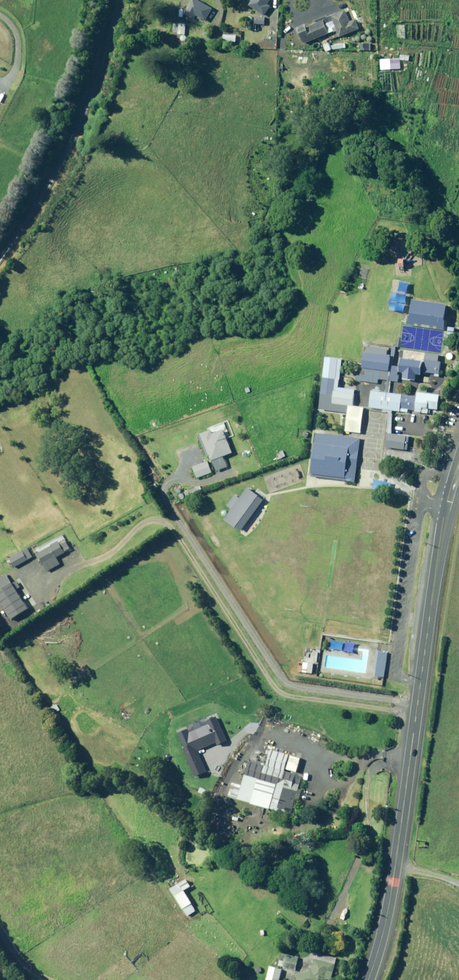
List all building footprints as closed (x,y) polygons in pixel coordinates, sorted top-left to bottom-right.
[(377,379),(394,381),(397,365),(391,365),(392,354),(364,350),(360,374),(355,373),(354,380),(376,383),(377,379)] [(440,362),(401,356),(398,371),(401,371),(401,377),(414,379),(415,372),(438,375),(440,362)] [(342,359),(324,357),(318,399),(352,404),(355,389),(338,386),(342,359)] [(415,397),(369,390),(367,405),(435,416),(439,394),(416,390),(415,397)] [(362,408),(347,405),(343,429),(359,431),(362,408)] [(207,429),(195,436),(207,461),(225,455),(221,432),(210,436),(207,429)] [(405,434),(386,431),(384,447),(403,450),(405,434)] [(359,438),(315,432),(308,476),(352,482),(359,438)] [(259,478),(265,494),(303,480),(296,464),(259,478)] [(60,538),(34,551),(41,570),(55,563),(52,556),(65,548),(60,538)] [(0,586),(0,611),(8,623),(24,611),(8,582),(0,586)] [(384,651),(371,650),(369,675),(382,676),(384,651)] [(312,659),(301,658),(300,672),(310,672),(312,659)] [(287,755),(266,750),(261,767),(246,763),(243,775),(279,784),(287,755)]
